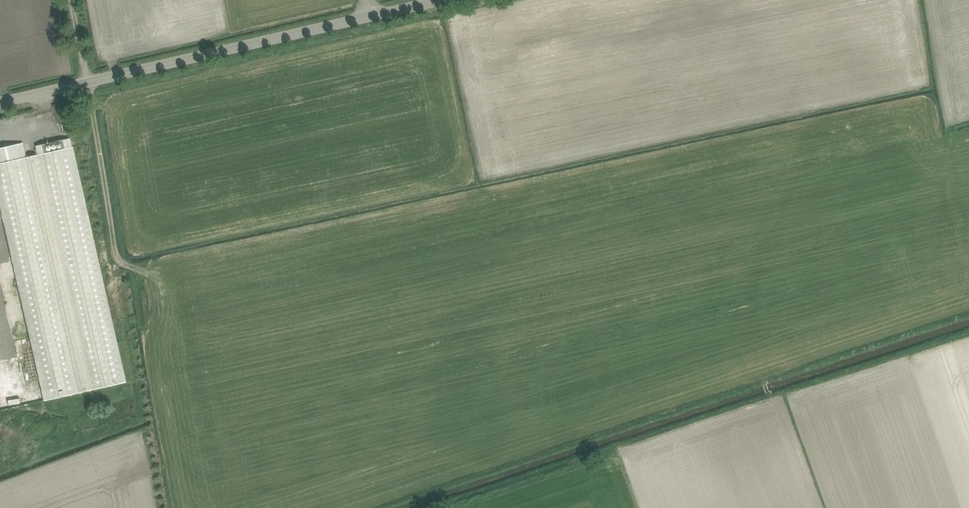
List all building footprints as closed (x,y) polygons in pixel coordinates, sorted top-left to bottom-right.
[(45,400),(125,382),(72,147),(26,157),(23,143),(0,148),(0,199),(45,400)]
